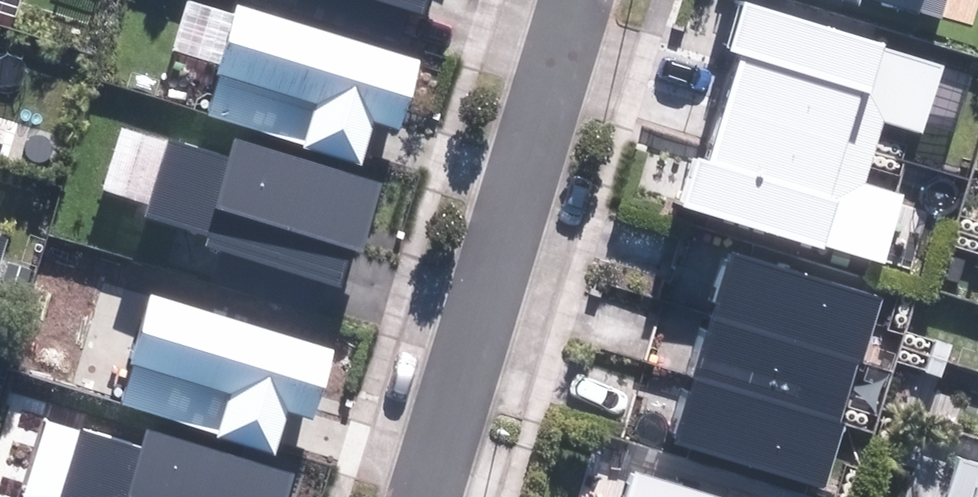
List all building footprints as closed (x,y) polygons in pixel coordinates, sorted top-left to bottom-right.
[(424,13),(428,0),(378,0),(424,13)] [(941,18),(947,0),(879,0),(941,18)] [(826,245),(885,263),(906,195),(866,183),(884,123),(924,135),(943,68),(884,50),(886,43),(744,1),(730,49),(742,53),(710,163),(697,159),(683,207),(825,249),(826,245)] [(422,59),(240,3),(205,114),(362,162),(376,120),(400,128),(422,59)] [(206,248),(340,288),(351,251),(363,254),(384,183),(236,139),(230,161),(169,143),(147,217),(210,236),(206,248)] [(1,288),(18,235),(0,229),(0,287),(1,288)] [(675,441),(824,486),(881,297),(732,252),(675,441)] [(335,351),(153,295),(119,406),(275,454),(289,412),(314,419),(335,351)] [(300,472),(152,428),(145,450),(84,432),(65,496),(292,496),(300,472)] [(959,457),(947,496),(977,496),(977,463),(959,457)] [(638,471),(630,496),(720,496),(638,471)]
